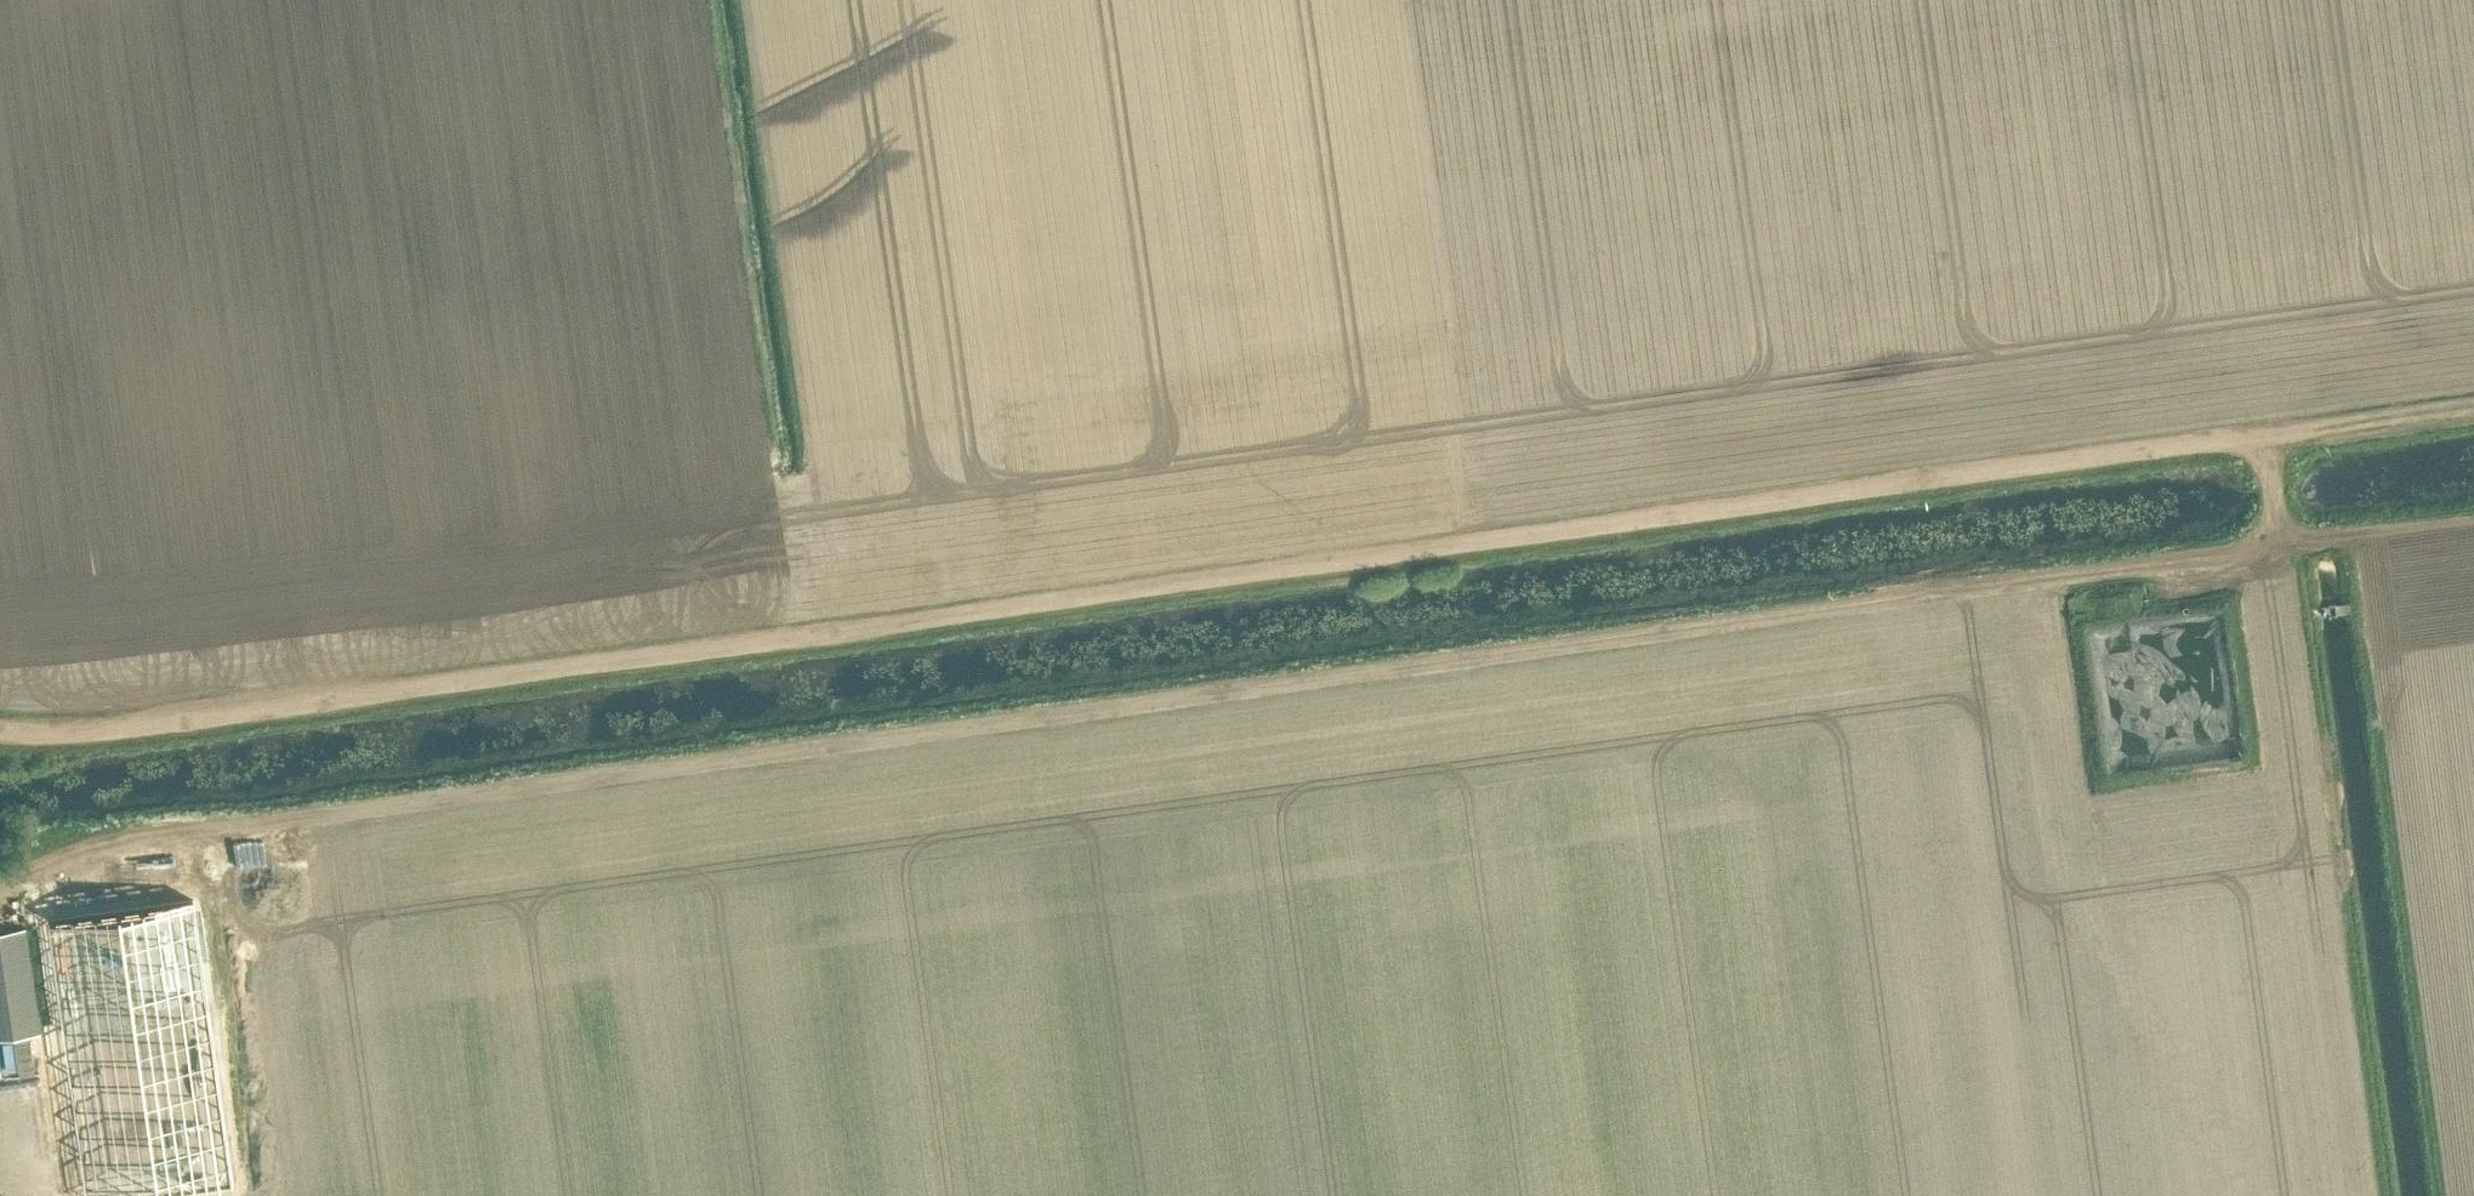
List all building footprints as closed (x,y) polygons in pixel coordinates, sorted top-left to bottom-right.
[(53,921),(93,1195),(184,1195),(232,1189),(191,898),(53,921)] [(42,1028),(28,922),(0,926),(0,1034),(42,1028)]
